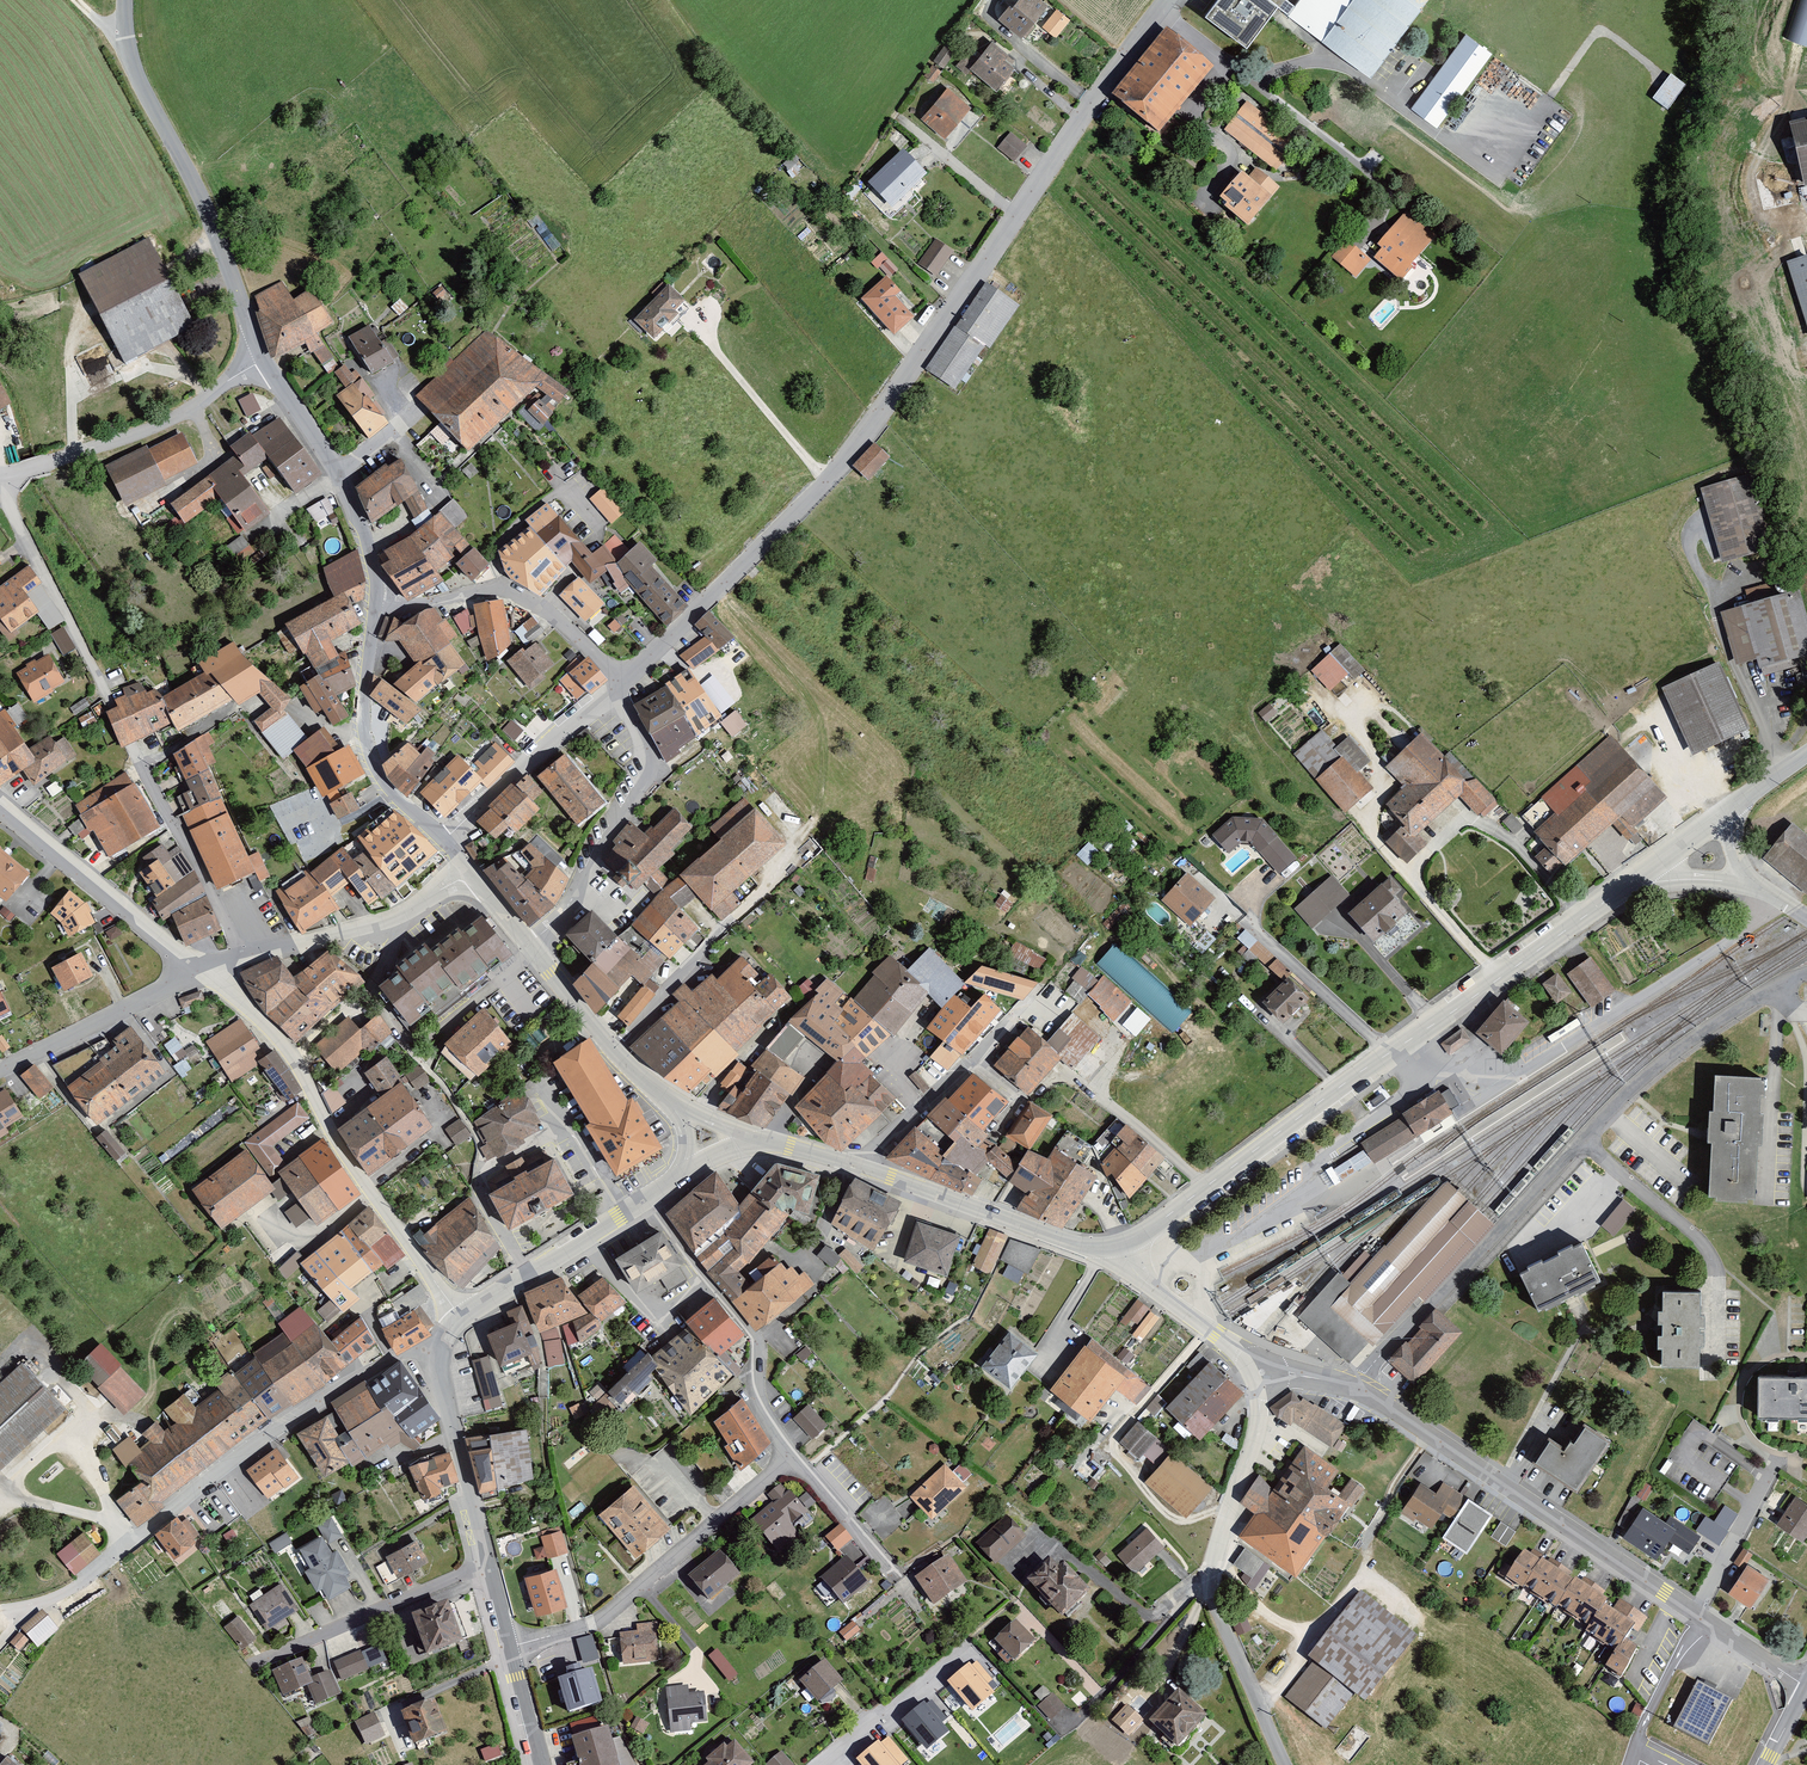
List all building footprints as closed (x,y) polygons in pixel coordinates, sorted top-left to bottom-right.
[(1007,16),(1029,33),(1053,3),(1049,0),(1020,0),(1007,16)] [(1211,8),(1253,41),(1285,0),(1217,0),(1211,8)] [(1289,15),(1370,75),(1426,0),(1300,0),(1289,15)] [(1806,42),(1806,0),(1798,0),(1789,38),(1806,42)] [(1057,7),(1044,26),(1059,36),(1072,17),(1057,7)] [(1216,65),(1170,27),(1116,93),(1163,130),(1216,65)] [(1470,30),(1415,105),(1443,125),(1498,50),(1470,30)] [(995,38),(974,65),(1003,87),(1023,59),(995,38)] [(1688,83),(1674,73),(1669,79),(1657,97),(1671,107),(1688,83)] [(976,104),(951,83),(924,115),(949,136),(976,104)] [(1303,139),(1250,101),(1227,131),(1280,170),(1303,139)] [(1792,123),(1806,184),(1806,119),(1792,123)] [(1030,144),(1013,131),(1001,146),(1018,159),(1030,144)] [(929,175),(906,149),(872,180),(895,205),(929,175)] [(1245,170),(1220,200),(1250,225),(1284,186),(1260,167),(1252,176),(1245,170)] [(1412,211),(1376,252),(1404,275),(1439,235),(1412,211)] [(956,251),(938,238),(921,261),(939,274),(956,251)] [(1373,261),(1348,241),(1334,259),(1359,279),(1373,261)] [(148,242),(84,276),(126,358),(191,326),(148,242)] [(874,260),(891,276),(899,266),(882,251),(874,260)] [(1787,265),(1806,329),(1806,259),(1787,265)] [(921,314),(889,276),(865,296),(897,334),(921,314)] [(285,280),(255,296),(276,358),(308,341),(327,369),(340,361),(320,331),(337,319),(315,287),(296,295),(285,280)] [(673,282),(636,319),(657,340),(694,303),(673,282)] [(956,328),(929,369),(954,386),(984,342),(989,345),(1016,304),(986,285),(957,329),(956,328)] [(394,358),(371,321),(350,334),(372,372),(394,358)] [(490,328),(418,395),(471,449),(519,405),(544,425),(569,389),(490,328)] [(393,420),(349,361),(337,370),(348,384),(337,392),(370,437),(393,420)] [(11,402),(0,384),(0,410),(11,402)] [(248,415),(262,409),(254,391),(240,398),(248,415)] [(255,427),(236,441),(252,469),(273,455),(298,487),(325,470),(283,414),(255,427)] [(147,445),(107,464),(127,504),(171,483),(167,475),(201,459),(186,430),(148,448),(147,445)] [(894,457),(877,441),(854,465),(871,481),(894,457)] [(233,454),(172,501),(188,519),(217,497),(243,530),(273,509),(233,454)] [(403,456),(359,484),(373,521),(405,501),(414,515),(430,506),(403,456)] [(1760,477),(1705,490),(1723,562),(1778,549),(1760,477)] [(605,485),(591,498),(613,522),(627,510),(605,485)] [(455,495),(441,508),(454,522),(467,509),(455,495)] [(331,496),(309,507),(317,521),(338,510),(331,496)] [(533,523),(500,548),(508,570),(523,585),(543,593),(573,560),(594,584),(612,570),(618,565),(619,560),(607,544),(595,553),(550,502),(528,518),(533,523)] [(441,508),(413,534),(443,574),(457,560),(474,544),(454,522),(441,508)] [(443,574),(413,534),(387,548),(393,555),(386,562),(410,600),(446,579),(443,574)] [(244,535),(229,546),(241,562),(255,550),(244,535)] [(642,538),(619,560),(622,565),(635,581),(637,583),(635,586),(671,625),(692,604),(655,565),(662,560),(642,538)] [(478,541),(474,544),(457,560),(474,580),(493,560),(478,541)] [(360,548),(324,565),(335,595),(347,589),(357,604),(371,599),(370,580),(360,548)] [(29,565),(0,587),(0,615),(15,635),(45,613),(30,592),(42,583),(29,565)] [(622,565),(612,570),(622,593),(635,581),(622,565)] [(604,605),(580,581),(564,597),(588,621),(604,605)] [(357,604),(347,589),(335,595),(288,621),(317,667),(343,652),(336,638),(365,621),(357,604)] [(1726,613),(1741,664),(1759,659),(1765,676),(1806,664),(1806,596),(1805,590),(1726,613)] [(505,599),(474,604),(488,659),(514,642),(505,599)] [(461,637),(435,604),(400,632),(426,663),(397,684),(420,702),(471,662),(455,643),(461,637)] [(477,626),(468,610),(455,617),(465,633),(477,626)] [(733,637),(709,613),(697,625),(719,647),(733,637)] [(516,628),(527,644),(546,631),(535,615),(516,628)] [(53,632),(66,654),(78,648),(65,626),(53,632)] [(720,649),(706,636),(682,655),(694,668),(720,649)] [(538,637),(510,658),(532,683),(558,663),(538,637)] [(238,640),(203,661),(210,669),(235,700),(239,705),(263,690),(276,706),(256,720),(264,731),(291,711),(294,698),(238,640)] [(1366,671),(1341,644),(1329,654),(1355,682),(1366,671)] [(343,652),(317,667),(320,672),(337,694),(341,692),(359,684),(349,647),(343,652)] [(69,682),(52,653),(19,672),(36,701),(69,682)] [(609,679),(587,655),(570,670),(593,695),(609,679)] [(1722,661),(1668,687),(1700,753),(1754,727),(1722,661)] [(235,700),(210,669),(167,692),(179,721),(182,729),(235,700)] [(690,669),(669,684),(698,734),(726,715),(690,669)] [(337,694),(320,672),(303,683),(319,710),(325,706),(337,723),(353,713),(341,692),(337,694)] [(718,673),(706,679),(723,710),(735,703),(718,673)] [(397,684),(381,675),(371,698),(407,725),(428,708),(420,702),(397,684)] [(179,721),(167,692),(162,685),(150,690),(145,680),(125,687),(128,693),(120,696),(122,701),(116,705),(136,740),(179,721)] [(669,684),(636,704),(667,761),(701,739),(698,734),(669,684)] [(737,708),(722,720),(734,735),(749,723),(737,708)] [(6,710),(0,714),(0,786),(1,787),(27,769),(41,759),(32,746),(6,710)] [(517,738),(525,728),(514,718),(505,727),(517,738)] [(297,747),(310,765),(345,745),(328,724),(297,747)] [(1321,731),(1295,752),(1347,813),(1377,787),(1361,769),(1371,761),(1351,737),(1336,749),(1321,731)] [(1497,804),(1427,731),(1391,765),(1409,784),(1388,804),(1408,824),(1389,841),(1411,863),(1433,842),(1424,833),(1463,796),(1484,817),(1497,804)] [(214,742),(208,732),(176,750),(200,803),(221,793),(209,765),(215,762),(208,746),(214,742)] [(51,734),(32,746),(41,759),(27,769),(37,784),(80,756),(67,737),(57,742),(51,734)] [(1614,734),(1545,798),(1557,811),(1538,829),(1569,862),(1614,821),(1628,836),(1671,796),(1614,734)] [(345,745),(310,765),(326,794),(369,770),(353,741),(345,745)] [(409,742),(385,763),(389,778),(407,795),(434,762),(432,759),(436,753),(429,747),(423,754),(409,742)] [(458,756),(422,791),(445,814),(480,779),(486,785),(511,760),(495,744),(470,768),(458,756)] [(608,803),(567,755),(539,778),(580,827),(608,803)] [(162,822),(130,771),(77,803),(93,829),(98,826),(112,853),(162,822)] [(542,791),(527,776),(479,822),(495,838),(508,825),(515,832),(539,809),(531,801),(542,791)] [(200,803),(182,811),(217,888),(257,870),(262,882),(271,876),(259,851),(248,855),(221,793),(200,803)] [(351,793),(331,803),(338,817),(358,807),(351,793)] [(626,864),(621,868),(639,886),(646,880),(657,891),(672,877),(662,866),(702,827),(679,803),(647,833),(635,820),(617,837),(621,841),(612,849),(626,864)] [(760,805),(683,873),(701,894),(720,915),(741,897),(736,891),(792,841),(760,805)] [(392,809),(357,835),(366,847),(397,886),(437,852),(402,816),(392,809)] [(1233,816),(1213,832),(1231,854),(1244,843),(1254,845),(1276,872),(1297,855),(1266,818),(1233,816)] [(1791,825),(1765,857),(1806,892),(1806,839),(1791,825)] [(505,858),(488,869),(533,923),(554,904),(568,878),(552,864),(559,856),(538,836),(522,853),(505,858)] [(206,893),(179,846),(172,849),(165,841),(144,855),(151,862),(142,869),(162,893),(156,897),(168,918),(177,912),(206,893)] [(0,845),(0,894),(9,901),(33,872),(0,845)] [(342,845),(313,867),(332,896),(351,880),(370,905),(381,897),(351,857),(342,845)] [(397,886),(366,847),(351,857),(381,897),(397,886)] [(313,867),(279,889),(304,929),(339,906),(332,896),(313,867)] [(701,894),(683,873),(662,890),(685,905),(701,894)] [(1335,874),(1296,908),(1315,929),(1354,895),(1335,874)] [(1216,902),(1185,876),(1165,900),(1197,926),(1216,902)] [(1413,913),(1387,882),(1351,913),(1377,944),(1413,913)] [(685,905),(662,890),(633,924),(657,944),(669,954),(675,958),(708,925),(685,905)] [(70,891),(54,909),(64,919),(71,933),(92,921),(83,903),(70,891)] [(223,926),(206,893),(177,912),(189,942),(223,926)] [(645,957),(594,906),(569,931),(597,957),(578,979),(600,1006),(630,974),(637,979),(611,1015),(620,1019),(648,984),(669,954),(657,944),(645,957)] [(400,964),(383,978),(416,1019),(436,1003),(432,997),(457,976),(468,989),(517,949),(489,914),(469,930),(464,924),(439,945),(430,934),(399,958),(397,960),(400,964)] [(1284,979),(1292,970),(1247,927),(1239,936),(1284,979)] [(1011,953),(1041,969),(1048,957),(1018,941),(1011,953)] [(1196,1012),(1119,944),(1098,968),(1174,1036),(1196,1012)] [(332,946),(299,973),(306,980),(333,1007),(366,974),(332,946)] [(85,947),(53,962),(65,988),(97,973),(85,947)] [(922,957),(910,969),(932,989),(929,993),(943,1006),(956,990),(965,981),(933,947),(922,957)] [(874,971),(877,974),(915,1009),(929,993),(932,989),(910,969),(893,952),(874,971)] [(306,980),(299,973),(281,953),(243,972),(259,1001),(271,1012),(306,980)] [(729,972),(721,979),(761,1024),(795,996),(777,976),(760,986),(754,980),(764,971),(748,955),(729,972)] [(1614,989),(1592,957),(1569,971),(1591,1004),(1614,989)] [(1035,982),(983,966),(968,981),(1023,997),(1035,982)] [(1067,986),(1075,994),(1083,985),(1089,991),(1099,980),(1085,967),(1067,986)] [(675,992),(678,997),(734,1051),(761,1024),(721,979),(715,972),(693,989),(687,981),(675,992)] [(1561,972),(1546,982),(1559,1002),(1574,992),(1561,972)] [(877,974),(856,998),(894,1035),(915,1009),(877,974)] [(1291,974),(1266,999),(1289,1022),(1314,996),(1291,974)] [(848,992),(829,977),(807,1003),(794,1019),(810,1034),(842,1059),(865,1061),(894,1035),(856,998),(846,1008),(840,1002),(848,992)] [(801,987),(810,995),(819,986),(809,977),(801,987)] [(1133,1005),(1101,978),(1085,998),(1117,1024),(1133,1005)] [(333,1007),(306,980),(271,1012),(299,1039),(333,1007)] [(12,1010),(0,982),(0,1015),(12,1010)] [(976,1004),(956,990),(943,1006),(929,1028),(946,1040),(965,1052),(1001,1009),(984,993),(976,1004)] [(678,997),(661,1015),(716,1070),(720,1075),(740,1058),(734,1051),(678,997)] [(1504,1001),(1476,1033),(1502,1055),(1530,1023),(1504,1001)] [(516,1040),(488,1005),(448,1039),(443,1048),(474,1076),(516,1040)] [(1139,1005),(1124,1023),(1137,1034),(1153,1017),(1139,1005)] [(353,1015),(316,1046),(338,1071),(367,1046),(371,1051),(395,1030),(379,1010),(361,1024),(353,1015)] [(1078,1011),(1051,1040),(1065,1054),(1068,1049),(1088,1066),(1110,1038),(1078,1011)] [(661,1015),(628,1044),(694,1089),(716,1070),(661,1015)] [(262,1047),(242,1016),(209,1037),(229,1068),(262,1047)] [(794,1019),(768,1049),(783,1061),(810,1034),(794,1019)] [(109,1036),(55,1063),(100,1121),(168,1067),(134,1023),(115,1035),(119,1041),(115,1044),(109,1036)] [(1034,1025),(997,1063),(1029,1093),(1065,1054),(1051,1040),(1034,1025)] [(1462,1028),(1441,1044),(1449,1055),(1467,1042),(1471,1040),(1462,1028)] [(188,1048),(177,1034),(166,1043),(177,1057),(188,1048)] [(594,1037),(559,1058),(594,1117),(588,1120),(618,1171),(666,1142),(646,1109),(638,1096),(631,1100),(594,1037)] [(951,1069),(965,1052),(946,1040),(933,1057),(951,1069)] [(768,1049),(754,1066),(789,1093),(802,1077),(783,1061),(768,1049)] [(298,1089),(271,1050),(258,1058),(286,1097),(298,1089)] [(434,1127),(385,1058),(365,1073),(381,1095),(335,1128),(368,1174),(434,1127)] [(865,1061),(842,1059),(799,1106),(828,1141),(845,1147),(899,1097),(865,1061)] [(431,1078),(419,1062),(406,1071),(418,1087),(431,1078)] [(57,1085),(39,1064),(26,1075),(43,1097),(57,1085)] [(733,1090),(720,1108),(767,1127),(789,1093),(754,1066),(740,1065),(726,1085),(733,1090)] [(1010,1100),(976,1071),(952,1098),(986,1127),(1010,1100)] [(1767,1075),(1719,1074),(1718,1108),(1713,1108),(1712,1140),(1715,1140),(1713,1194),(1720,1194),(1720,1199),(1734,1199),(1734,1201),(1752,1202),(1752,1196),(1761,1196),(1762,1142),(1766,1142),(1767,1110),(1764,1110),(1764,1092),(1769,1093),(1769,1079),(1767,1079),(1767,1075)] [(338,1084),(324,1091),(333,1110),(347,1103),(338,1084)] [(0,1092),(0,1137),(12,1130),(9,1125),(26,1114),(9,1086),(0,1092)] [(544,1118),(526,1086),(476,1116),(491,1141),(486,1147),(491,1156),(496,1153),(499,1159),(527,1143),(524,1137),(541,1127),(538,1122),(544,1118)] [(1449,1089),(1441,1094),(1450,1109),(1459,1104),(1449,1089)] [(1451,1115),(1453,1114),(1450,1109),(1441,1094),(1439,1091),(1421,1103),(1403,1114),(1404,1116),(1417,1136),(1420,1135),(1435,1125),(1451,1115)] [(1381,1094),(1371,1101),(1375,1106),(1385,1099),(1381,1094)] [(986,1127),(952,1098),(949,1095),(929,1113),(931,1115),(960,1139),(967,1132),(981,1145),(988,1138),(993,1133),(986,1127)] [(313,1118),(300,1100),(246,1140),(249,1145),(271,1174),(281,1168),(289,1162),(277,1146),(313,1118)] [(1050,1114),(1030,1102),(1009,1134),(1029,1147),(1050,1114)] [(931,1115),(890,1157),(934,1177),(947,1156),(960,1139),(931,1115)] [(1435,1125),(1420,1135),(1425,1143),(1456,1123),(1451,1115),(1435,1125)] [(1375,1163),(1417,1136),(1404,1116),(1362,1143),(1375,1163)] [(473,1133),(460,1117),(448,1127),(460,1143),(473,1133)] [(1164,1155),(1126,1123),(1112,1141),(1148,1175),(1164,1155)] [(100,1137),(118,1157),(129,1147),(111,1127),(100,1137)] [(967,1132),(960,1139),(947,1156),(975,1174),(989,1159),(1009,1177),(1025,1151),(1007,1138),(1000,1146),(988,1138),(981,1145),(967,1132)] [(365,1190),(325,1136),(289,1162),(281,1168),(320,1222),(365,1190)] [(1148,1175),(1112,1141),(1099,1156),(1107,1174),(1112,1169),(1130,1195),(1148,1175)] [(271,1174),(249,1145),(195,1185),(225,1226),(280,1185),(271,1174)] [(1096,1176),(1055,1149),(1049,1159),(1029,1149),(1011,1180),(1030,1190),(1019,1206),(1061,1224),(1096,1176)] [(560,1155),(494,1190),(513,1226),(579,1191),(560,1155)] [(947,1156),(934,1177),(974,1195),(980,1179),(975,1174),(947,1156)] [(776,1164),(755,1191),(775,1206),(779,1202),(785,1207),(791,1203),(811,1209),(820,1176),(776,1164)] [(747,1212),(743,1203),(720,1170),(670,1212),(701,1254),(747,1212)] [(901,1202),(855,1178),(832,1224),(874,1250),(901,1202)] [(1423,1300),(1494,1223),(1491,1220),(1482,1211),(1474,1204),(1462,1193),(1454,1185),(1450,1182),(1352,1287),(1335,1305),(1371,1339),(1373,1341),(1417,1294),(1423,1300)] [(734,1299),(754,1283),(744,1270),(793,1214),(785,1207),(779,1202),(775,1206),(755,1191),(743,1203),(747,1212),(701,1254),(712,1274),(734,1299)] [(469,1198),(417,1241),(435,1260),(466,1287),(500,1247),(469,1198)] [(1602,1224),(1616,1235),(1638,1209),(1625,1198),(1602,1224)] [(372,1203),(352,1219),(373,1244),(390,1229),(393,1226),(372,1203)] [(352,1219),(303,1260),(344,1310),(364,1294),(355,1283),(385,1258),(373,1244),(352,1219)] [(964,1234),(922,1221),(908,1261),(950,1275),(960,1246),(964,1234)] [(666,1228),(619,1256),(640,1291),(662,1278),(670,1292),(689,1281),(680,1267),(687,1263),(666,1228)] [(1007,1235),(991,1228),(980,1249),(972,1265),(987,1273),(1007,1235)] [(408,1253),(390,1229),(373,1244),(385,1258),(389,1266),(408,1253)] [(1042,1251),(1014,1237),(1003,1261),(1031,1274),(1042,1251)] [(1532,1269),(1523,1273),(1542,1310),(1568,1297),(1603,1280),(1584,1242),(1575,1247),(1574,1244),(1560,1250),(1562,1254),(1546,1262),(1544,1258),(1530,1265),(1532,1269)] [(840,1253),(827,1245),(819,1257),(836,1267),(844,1255),(840,1253)] [(848,1247),(840,1253),(844,1255),(853,1266),(859,1274),(869,1266),(848,1247)] [(754,1283),(734,1299),(759,1330),(817,1283),(807,1270),(803,1274),(794,1263),(790,1266),(784,1259),(754,1283)] [(605,1274),(579,1294),(592,1311),(602,1322),(629,1303),(605,1274)] [(1335,1305),(1352,1287),(1337,1274),(1297,1318),(1348,1364),(1371,1339),(1335,1305)] [(566,1276),(526,1293),(543,1332),(560,1324),(576,1318),(592,1311),(579,1294),(566,1276)] [(380,1315),(386,1325),(426,1301),(431,1297),(418,1278),(381,1303),(380,1315)] [(1702,1292),(1663,1292),(1662,1311),(1658,1311),(1658,1324),(1663,1324),(1662,1335),(1658,1335),(1658,1349),(1662,1349),(1662,1367),(1700,1368),(1701,1345),(1705,1345),(1705,1332),(1701,1332),(1701,1327),(1705,1327),(1705,1314),(1701,1314),(1702,1292)] [(748,1333),(717,1296),(690,1320),(694,1324),(722,1355),(748,1333)] [(1152,1307),(1138,1298),(1122,1321),(1130,1327),(1134,1321),(1140,1325),(1152,1307)] [(439,1322),(426,1301),(386,1325),(401,1350),(438,1330),(439,1322)] [(467,1337),(489,1408),(506,1404),(492,1352),(498,1350),(503,1361),(536,1349),(534,1343),(542,1341),(527,1302),(508,1309),(509,1313),(473,1327),(468,1332),(467,1337)] [(331,1331),(303,1305),(282,1320),(289,1328),(332,1380),(353,1361),(331,1331)] [(1442,1307),(1395,1359),(1421,1382),(1467,1330),(1442,1307)] [(360,1308),(331,1331),(353,1361),(379,1339),(360,1308)] [(592,1311),(576,1318),(583,1343),(608,1326),(602,1322),(592,1311)] [(560,1324),(543,1332),(550,1366),(566,1364),(560,1324)] [(722,1355),(694,1324),(657,1356),(654,1359),(660,1368),(694,1413),(737,1374),(722,1355)] [(332,1380),(289,1328),(258,1350),(298,1402),(332,1380)] [(1015,1331),(987,1367),(1015,1388),(1028,1371),(1042,1352),(1035,1347),(1015,1331)] [(1096,1337),(1055,1388),(1095,1420),(1119,1390),(1135,1403),(1152,1381),(1096,1337)] [(103,1339),(80,1361),(127,1413),(151,1392),(103,1339)] [(1125,1346),(1119,1355),(1129,1362),(1136,1354),(1125,1346)] [(298,1402),(258,1350),(237,1366),(272,1415),(298,1402)] [(654,1359),(657,1356),(652,1351),(612,1391),(626,1404),(660,1368),(654,1359)] [(1196,1369),(1207,1357),(1201,1351),(1191,1364),(1196,1369)] [(442,1412),(403,1359),(374,1380),(414,1433),(442,1412)] [(26,1364),(0,1388),(0,1465),(4,1469),(69,1410),(26,1364)] [(1210,1364),(1167,1407),(1200,1439),(1242,1396),(1210,1364)] [(272,1415),(237,1366),(217,1381),(220,1385),(255,1429),(272,1415)] [(414,1433),(374,1380),(372,1376),(334,1400),(339,1408),(370,1457),(404,1439),(416,1448),(424,1442),(414,1433)] [(1761,1376),(1760,1417),(1806,1417),(1806,1377),(1761,1376)] [(165,1499),(255,1429),(220,1385),(198,1402),(186,1391),(167,1406),(177,1420),(168,1427),(160,1419),(145,1431),(150,1438),(142,1445),(131,1434),(118,1446),(145,1477),(165,1499)] [(1296,1389),(1271,1408),(1287,1429),(1295,1423),(1334,1451),(1350,1428),(1296,1389)] [(1157,1414),(1168,1400),(1159,1393),(1148,1407),(1157,1414)] [(777,1443),(744,1397),(715,1418),(734,1443),(729,1447),(743,1467),(777,1443)] [(801,1416),(796,1420),(816,1441),(831,1426),(811,1406),(801,1416)] [(370,1457),(339,1408),(299,1429),(329,1475),(353,1460),(354,1464),(370,1457)] [(1214,1488),(1140,1424),(1124,1444),(1143,1460),(1150,1452),(1164,1464),(1147,1484),(1187,1519),(1214,1488)] [(101,1430),(109,1443),(118,1437),(109,1425),(101,1430)] [(1555,1434),(1537,1461),(1581,1492),(1616,1442),(1592,1425),(1575,1448),(1555,1434)] [(531,1426),(470,1436),(486,1498),(502,1493),(501,1486),(537,1478),(531,1426)] [(300,1474),(277,1444),(247,1467),(269,1496),(300,1474)] [(1260,1513),(1245,1534),(1302,1575),(1366,1489),(1355,1481),(1347,1492),(1334,1483),(1343,1471),(1309,1446),(1280,1486),(1266,1476),(1246,1503),(1260,1513)] [(462,1479),(451,1449),(412,1462),(429,1500),(446,1495),(443,1484),(462,1479)] [(948,1464),(914,1496),(937,1520),(971,1488),(948,1464)] [(168,1504),(165,1499),(145,1477),(119,1499),(139,1525),(168,1504)] [(213,1533),(242,1510),(219,1481),(190,1504),(213,1533)] [(674,1528),(636,1483),(603,1511),(641,1555),(674,1528)] [(1437,1495),(1421,1484),(1403,1512),(1413,1518),(1415,1514),(1431,1525),(1441,1510),(1451,1516),(1464,1497),(1444,1484),(1437,1495)] [(774,1503),(754,1519),(780,1553),(803,1536),(795,1527),(821,1507),(809,1492),(798,1500),(791,1491),(788,1493),(783,1487),(770,1497),(774,1503)] [(1797,1496),(1779,1524),(1806,1543),(1806,1503),(1797,1496)] [(1491,1513),(1469,1499),(1445,1536),(1467,1550),(1491,1513)] [(1716,1519),(1707,1514),(1697,1529),(1720,1544),(1740,1512),(1726,1503),(1716,1519)] [(1675,1528),(1643,1508),(1625,1536),(1655,1556),(1667,1537),(1689,1551),(1698,1536),(1678,1523),(1675,1528)] [(182,1512),(155,1532),(175,1558),(201,1538),(182,1512)] [(343,1533),(333,1514),(318,1523),(324,1533),(302,1544),(314,1565),(310,1567),(321,1587),(326,1584),(332,1594),(353,1583),(347,1573),(353,1570),(340,1546),(334,1549),(329,1540),(343,1533)] [(1010,1516),(979,1544),(998,1565),(1029,1537),(1010,1516)] [(1516,1531),(1501,1521),(1492,1536),(1506,1545),(1516,1531)] [(855,1541),(842,1526),(828,1537),(841,1553),(855,1541)] [(1151,1527),(1120,1554),(1137,1574),(1168,1546),(1151,1527)] [(544,1547),(534,1550),(538,1561),(567,1553),(561,1531),(541,1536),(544,1547)] [(57,1556),(75,1578),(104,1554),(86,1532),(57,1556)] [(272,1540),(276,1549),(293,1541),(288,1532),(272,1540)] [(419,1539),(378,1562),(389,1582),(430,1560),(419,1539)] [(1247,1545),(1233,1562),(1259,1583),(1273,1565),(1247,1545)] [(1745,1547),(1736,1561),(1744,1566),(1753,1552),(1745,1547)] [(724,1551),(691,1577),(711,1602),(744,1576),(724,1551)] [(1530,1555),(1525,1552),(1508,1578),(1522,1588),(1523,1586),(1556,1607),(1557,1605),(1591,1626),(1588,1631),(1618,1651),(1609,1665),(1622,1673),(1634,1649),(1622,1641),(1629,1630),(1635,1635),(1646,1618),(1620,1602),(1613,1612),(1604,1606),(1607,1601),(1601,1597),(1604,1592),(1584,1579),(1581,1584),(1576,1580),(1575,1582),(1567,1577),(1570,1573),(1550,1560),(1547,1564),(1540,1560),(1542,1557),(1533,1551),(1530,1555)] [(870,1582),(847,1556),(823,1577),(845,1603),(870,1582)] [(953,1556),(919,1579),(938,1607),(972,1584),(953,1556)] [(1054,1561),(1032,1581),(1067,1618),(1094,1593),(1066,1563),(1061,1568),(1054,1561)] [(1775,1579),(1751,1562),(1730,1592),(1755,1609),(1775,1579)] [(560,1567),(529,1576),(540,1615),(571,1607),(560,1567)] [(284,1581),(253,1602),(271,1628),(302,1607),(284,1581)] [(1317,1662),(1287,1699),(1323,1727),(1353,1690),(1366,1701),(1419,1636),(1363,1591),(1310,1657),(1317,1662)] [(468,1640),(454,1599),(416,1612),(430,1653),(468,1640)] [(1250,1629),(1243,1610),(1231,1615),(1239,1634),(1250,1629)] [(44,1611),(24,1629),(40,1648),(61,1631),(44,1611)] [(256,1636),(239,1614),(226,1623),(244,1646),(256,1636)] [(1019,1620),(998,1639),(1018,1660),(1039,1641),(1019,1620)] [(862,1629),(854,1621),(839,1634),(847,1643),(862,1629)] [(640,1631),(621,1633),(624,1668),(664,1664),(659,1622),(639,1624),(640,1631)] [(29,1641),(19,1632),(10,1642),(20,1651),(29,1641)] [(579,1637),(583,1661),(600,1659),(596,1634),(579,1637)] [(720,1650),(710,1657),(731,1684),(741,1677),(720,1650)] [(363,1651),(337,1661),(344,1680),(370,1669),(363,1651)] [(304,1659),(275,1670),(285,1694),(308,1684),(316,1705),(342,1695),(332,1670),(312,1678),(304,1659)] [(844,1682),(826,1660),(801,1682),(819,1703),(844,1682)] [(994,1694),(968,1664),(946,1683),(972,1713),(994,1694)] [(592,1670),(558,1680),(568,1713),(602,1703),(592,1670)] [(1731,1700),(1698,1683),(1675,1727),(1708,1744),(1731,1700)] [(1183,1687),(1152,1720),(1181,1748),(1212,1715),(1183,1687)] [(690,1688),(669,1690),(673,1735),(695,1733),(694,1724),(711,1723),(709,1693),(691,1694),(690,1688)] [(1056,1692),(1040,1705),(1053,1720),(1068,1707),(1056,1692)] [(438,1698),(404,1711),(417,1744),(451,1731),(438,1698)] [(949,1732),(923,1702),(901,1721),(927,1751),(949,1732)] [(377,1711),(357,1720),(369,1745),(388,1735),(377,1711)] [(651,1725),(638,1719),(633,1729),(645,1735),(651,1725)] [(578,1735),(586,1764),(637,1764),(624,1738),(617,1741),(611,1727),(578,1735)] [(711,1764),(756,1764),(738,1742),(711,1764)] [(878,1742),(856,1760),(860,1764),(898,1764),(878,1742)] [(770,1764),(794,1764),(784,1753),(770,1764)] [(1,1764),(24,1764),(10,1754),(1,1764)]
